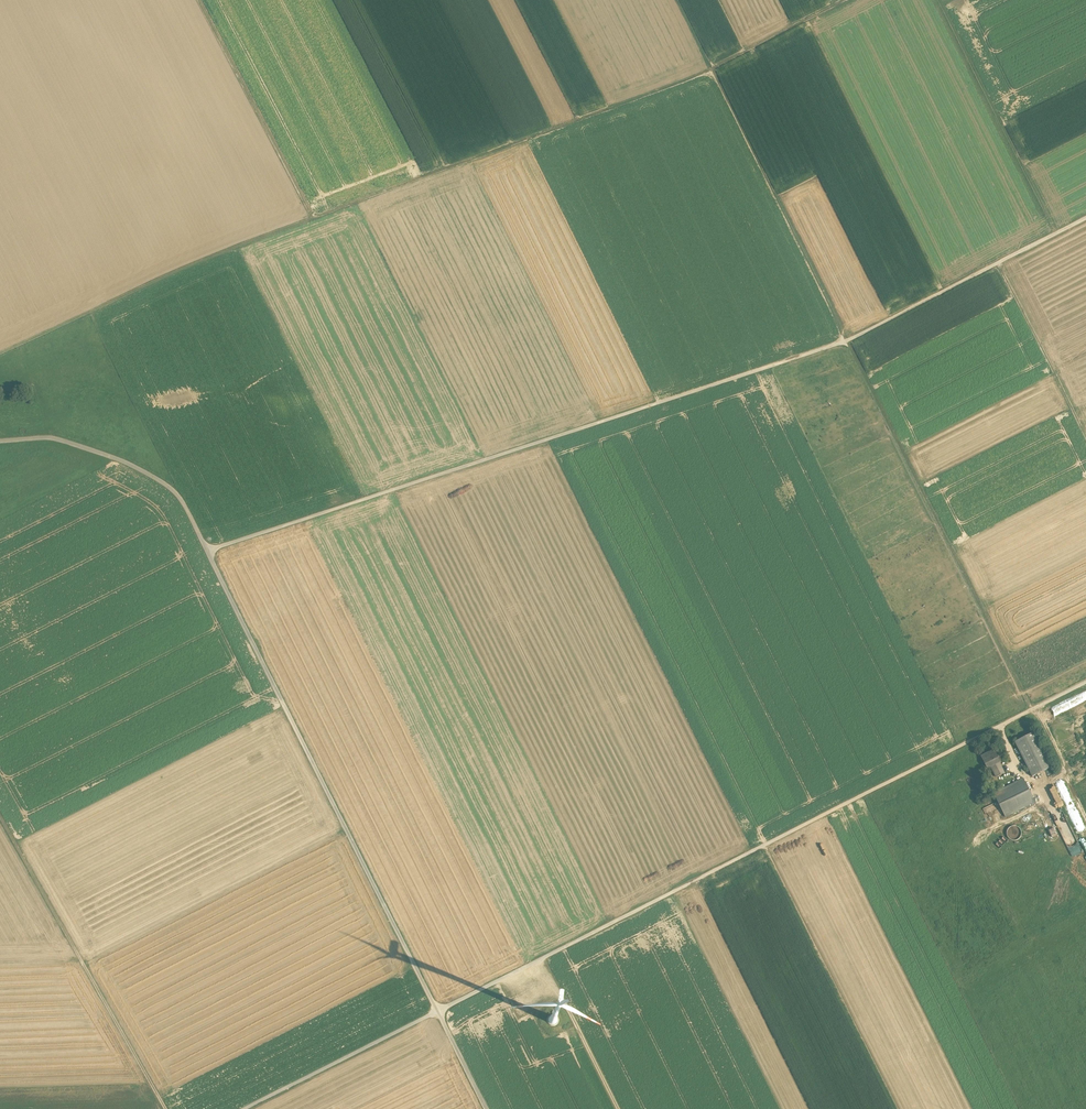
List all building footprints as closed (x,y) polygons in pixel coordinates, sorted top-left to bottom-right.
[(1035,732),(1015,742),(1032,777),(1052,767),(1035,732)] [(904,746),(913,762),(922,756),(912,741),(904,746)] [(994,750),(981,757),(987,768),(991,767),(999,763),(999,762),(996,756),(997,755),(994,750)] [(999,763),(991,767),(996,777),(1004,773),(999,763)] [(1024,779),(994,794),(1005,817),(1035,802),(1024,779)] [(1046,829),(1053,827),(1047,806),(1040,808),(1046,829)] [(1067,818),(1057,822),(1059,827),(1064,825),(1065,827),(1066,827),(1068,832),(1072,831),(1067,818)] [(1020,837),(1020,834),(1020,831),(1018,829),(1016,827),(1013,827),(1010,827),(1008,829),(1006,831),(1006,834),(1006,837),(1008,839),(1010,841),(1013,842),(1016,841),(1018,839),(1020,837)]
